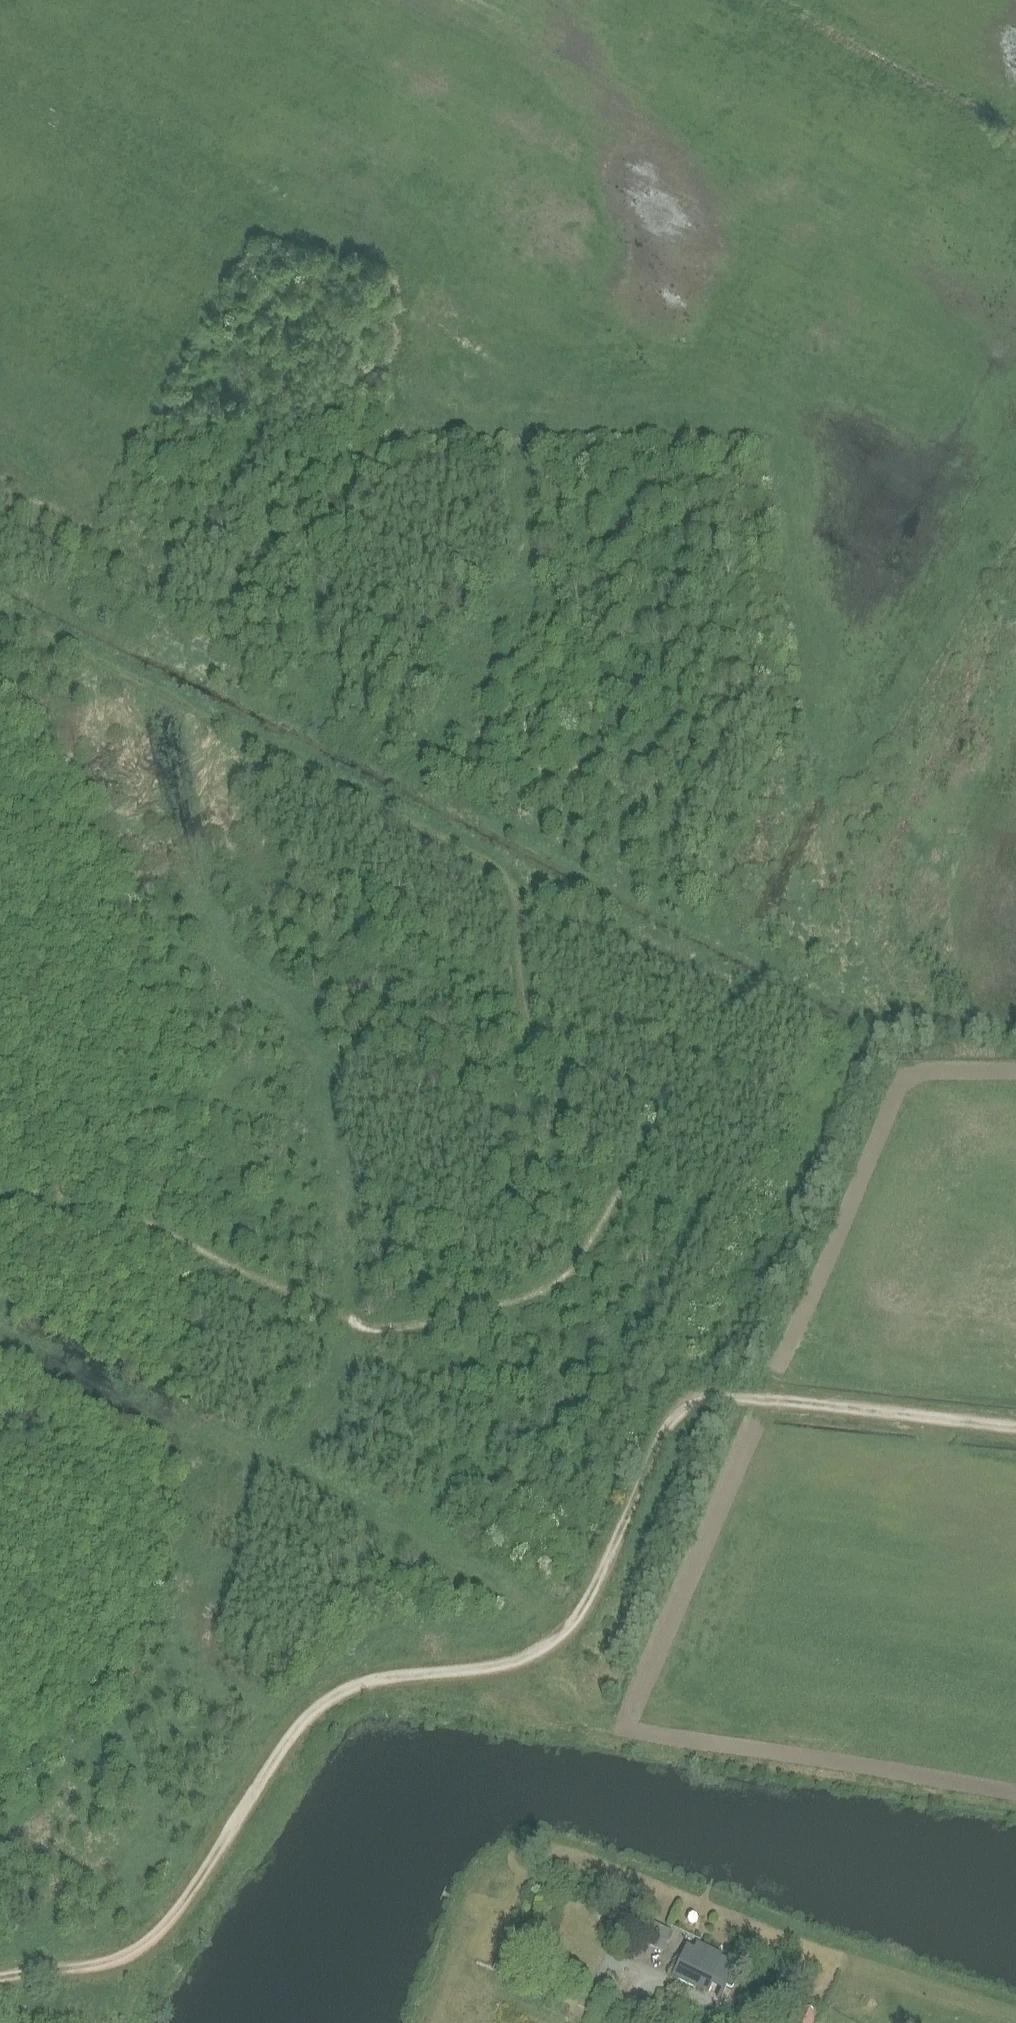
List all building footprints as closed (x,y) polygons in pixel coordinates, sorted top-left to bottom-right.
[(672,1934),(646,1922),(637,1940),(663,1953),(672,1934)] [(733,1988),(739,1977),(733,1974),(737,1965),(722,1958),(723,1956),(697,1943),(694,1949),(688,1946),(673,1977),(708,1993),(714,1981),(727,1987),(727,1986),(733,1988)] [(800,2022),(811,2022),(815,2015),(806,2011),(800,2022)]
